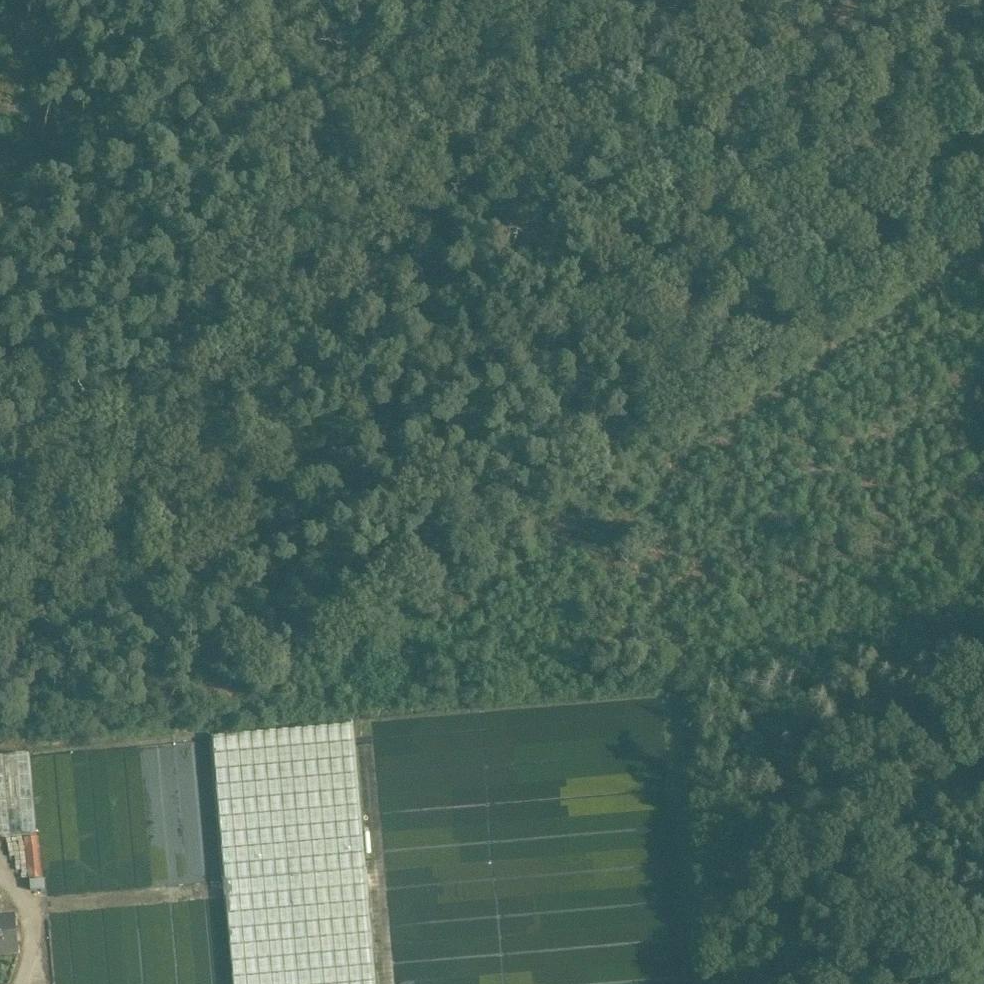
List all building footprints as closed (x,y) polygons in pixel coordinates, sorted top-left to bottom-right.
[(231,897),(239,983),(382,983),(358,726),(216,738),(229,881),(231,897)] [(165,742),(178,886),(224,881),(211,739),(165,742)] [(122,746),(134,889),(170,886),(157,743),(122,746)] [(78,751),(91,893),(128,890),(115,747),(78,751)] [(47,898),(85,894),(72,751),(35,754),(47,898)] [(0,758),(0,838),(37,835),(30,755),(0,758)] [(38,844),(22,846),(26,888),(41,886),(38,844)] [(86,911),(92,910),(129,907),(135,906),(171,903),(179,902),(225,898),(231,897),(229,881),(224,881),(178,886),(170,886),(134,889),(128,890),(91,893),(85,894),(47,898),(48,914),(86,911)] [(179,902),(187,983),(233,983),(225,898),(179,902)] [(135,906),(142,983),(178,983),(171,903),(135,906)] [(92,910),(99,983),(136,983),(129,907),(92,910)] [(86,911),(48,914),(55,983),(92,983),(86,911)] [(0,918),(0,956),(19,954),(16,917),(0,918)]
